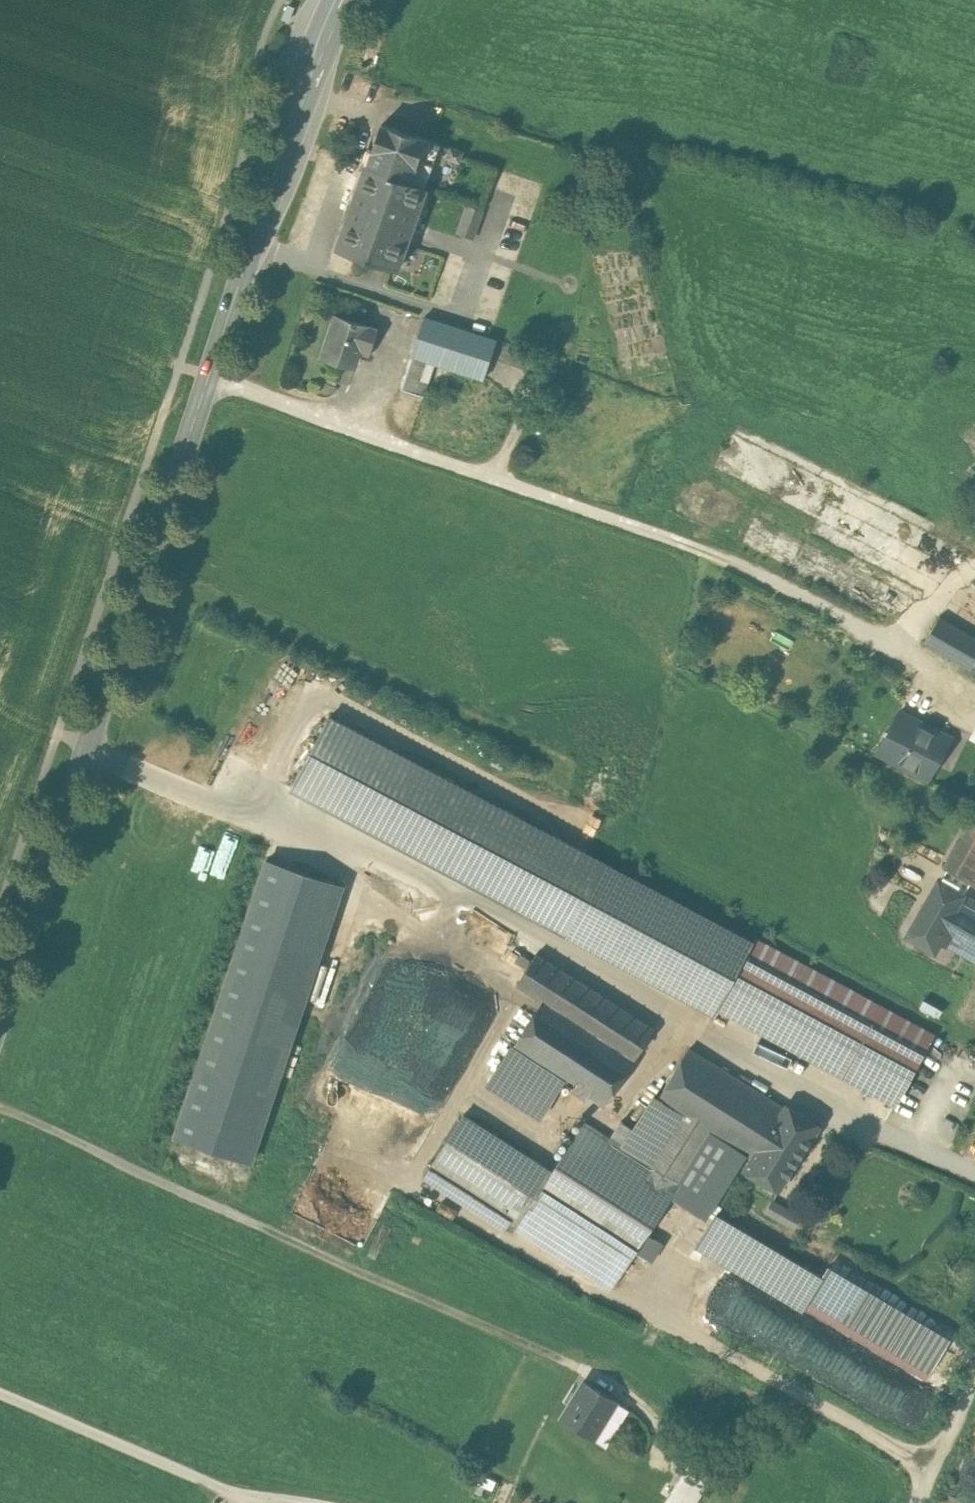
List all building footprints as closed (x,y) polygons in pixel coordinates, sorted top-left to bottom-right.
[(440,143),(382,123),(367,166),(366,167),(425,188),(426,187),(425,186),(440,143)] [(463,151),(451,147),(447,157),(460,161),(463,151)] [(425,188),(366,167),(366,168),(366,169),(359,189),(358,192),(348,221),(347,221),(346,224),(347,224),(339,246),(339,245),(338,248),(340,249),(341,248),(367,257),(366,258),(369,259),(369,258),(395,267),(395,268),(397,268),(398,266),(405,245),(406,243),(410,230),(415,232),(419,219),(415,217),(416,215),(415,215),(424,189),(425,189),(425,188)] [(477,219),(462,214),(456,232),(471,237),(477,219)] [(379,328),(336,314),(323,356),(355,367),(361,348),(371,351),(379,328)] [(497,340),(425,316),(412,355),(432,361),(484,378),(497,340)] [(432,361),(412,355),(401,388),(424,396),(429,380),(426,379),(432,361)] [(940,615),(922,641),(969,668),(974,660),(974,635),(940,615)] [(949,737),(899,711),(878,752),(927,777),(949,737)] [(755,943),(329,717),(291,787),(715,1013),(718,1006),(719,1007),(755,943)] [(945,867),(974,884),(974,814),(945,867)] [(250,1161),(341,884),(263,859),(172,1136),(250,1161)] [(940,881),(910,933),(933,946),(938,937),(974,958),(974,901),(940,881)] [(755,943),(719,1007),(842,1073),(881,1004),(757,938),(755,943)] [(654,1028),(536,953),(517,984),(543,1000),(513,1047),(604,1106),(654,1028)] [(881,1004),(842,1073),(895,1103),(934,1034),(881,1004)] [(784,1107),(689,1048),(658,1098),(683,1113),(710,1130),(704,1140),(721,1151),(728,1141),(753,1156),(784,1107)] [(654,1095),(623,1146),(652,1164),(683,1113),(658,1098),(654,1095)] [(753,1156),(745,1169),(779,1189),(819,1125),(786,1104),(753,1156)] [(683,1113),(652,1164),(678,1181),(704,1140),(710,1130),(683,1113)] [(532,1158),(463,1114),(428,1169),(497,1213),(532,1158)] [(623,1146),(584,1121),(552,1171),(540,1189),(635,1249),(636,1250),(679,1182),(652,1164),(623,1146)] [(532,1158),(497,1213),(507,1220),(517,1226),(517,1225),(540,1189),(552,1171),(532,1158)] [(497,1213),(428,1169),(423,1176),(503,1227),(507,1220),(497,1213)] [(635,1249),(540,1189),(517,1225),(612,1285),(635,1249)] [(769,1198),(764,1212),(796,1223),(800,1209),(769,1198)] [(717,1214),(698,1245),(802,1307),(820,1276),(717,1214)] [(820,1276),(802,1307),(921,1378),(944,1340),(825,1269),(820,1276)] [(617,1401),(584,1380),(561,1417),(594,1438),(617,1401)] [(689,1462),(664,1502),(665,1502),(695,1502),(712,1476),(689,1462)]
